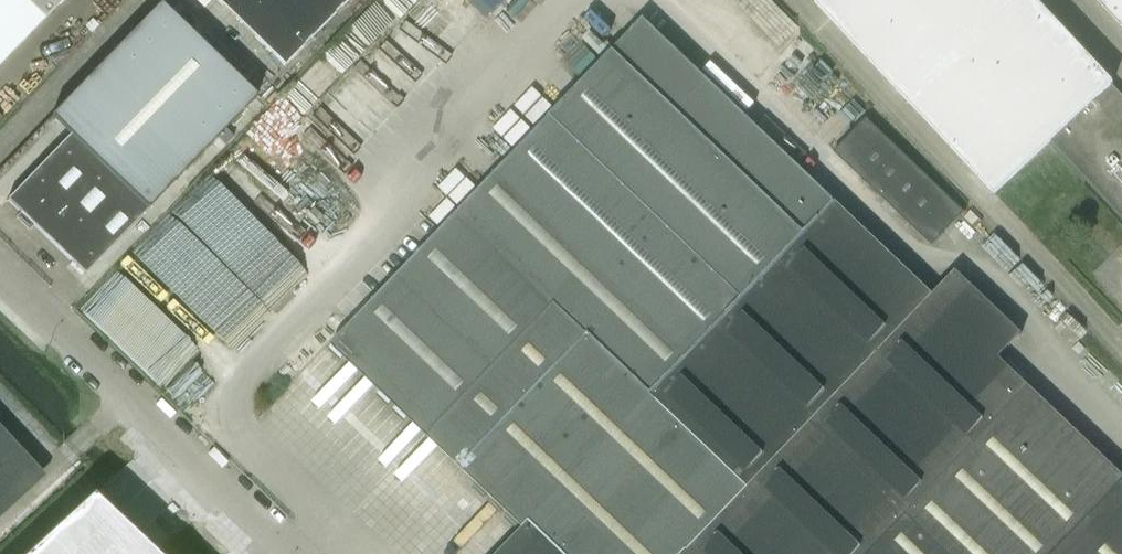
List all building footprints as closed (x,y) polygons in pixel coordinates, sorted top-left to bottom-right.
[(64,0),(0,0),(0,66),(64,0)] [(285,65),(348,0),(217,0),(285,65)] [(478,12),(490,0),(466,0),(478,12)] [(815,2),(995,194),(1051,141),(1121,217),(1121,98),(1111,86),(1114,83),(1037,0),(817,0),(815,2)] [(1121,25),(1121,0),(1099,0),(1121,25)] [(71,136),(8,200),(21,213),(17,218),(29,230),(34,226),(85,275),(148,211),(219,138),(227,146),(235,138),(227,130),(258,98),(162,5),(52,118),(71,136)] [(332,345),(524,528),(499,553),(1121,553),(1121,461),(1111,450),(1104,457),(1000,357),(1022,333),(957,270),(934,294),(644,19),(332,345)] [(867,118),(835,152),(933,245),(965,212),(867,118)] [(37,466),(0,427),(0,500),(37,466)] [(30,553),(154,553),(92,497),(30,553)]
